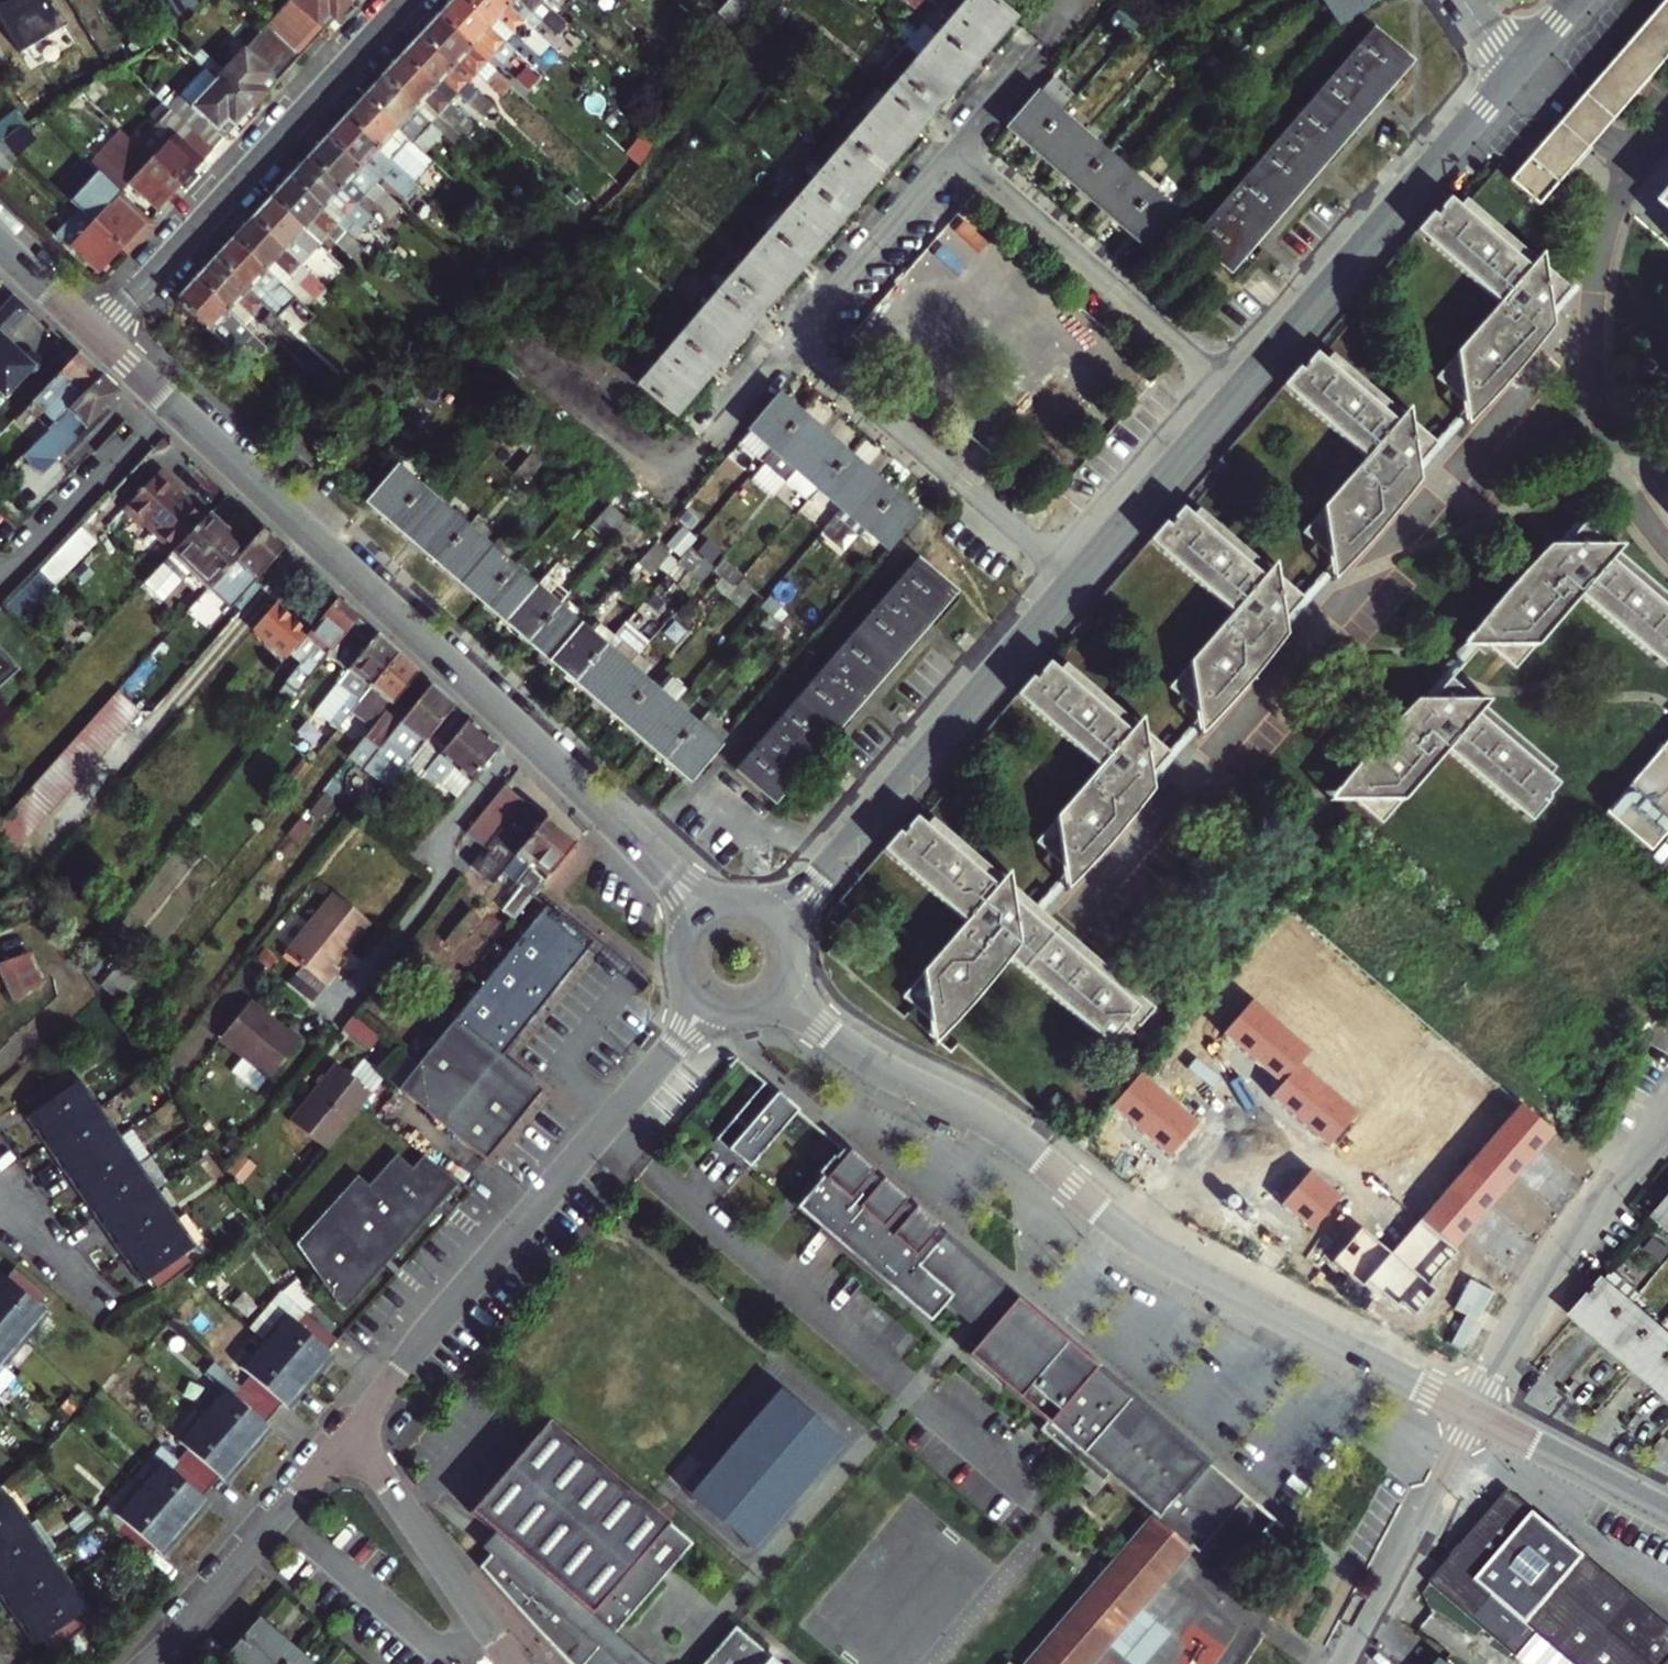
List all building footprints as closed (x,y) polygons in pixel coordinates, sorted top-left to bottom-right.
[(171,17),(201,4),(199,0),(164,0),(171,17)] [(346,0),(289,0),(266,26),(299,56),(324,29),(334,19),(349,3),(346,0)] [(434,17),(485,62),(491,55),(503,65),(514,53),(457,0),(450,0),(434,17)] [(514,53),(529,66),(548,46),(497,0),(457,0),(514,53)] [(548,46),(566,26),(541,3),(538,0),(497,0),(548,46)] [(716,15),(730,28),(746,4),(741,0),(727,0),(716,15)] [(957,12),(989,40),(1009,17),(989,0),(968,0),(957,12)] [(1341,21),(1373,0),(1327,0),(1341,21)] [(937,36),(970,63),(989,40),(957,12),(937,36)] [(938,21),(931,15),(909,45),(917,51),(938,21)] [(434,17),(415,38),(466,83),(485,62),(434,17)] [(299,56),(266,26),(224,72),(200,49),(192,58),(216,80),(248,111),(299,56)] [(1285,201),(1409,59),(1375,30),(1253,172),(1285,201)] [(937,36),(918,59),(950,86),(970,63),(937,36)] [(1535,171),(1554,187),(1600,134),(1667,56),(1667,49),(1653,36),(1580,119),(1535,171)] [(466,83),(415,38),(397,57),(448,103),(457,93),(482,116),(491,106),(466,83)] [(397,57),(379,78),(429,123),(455,146),(473,126),(448,103),(397,57)] [(950,86),(918,59),(899,81),(931,108),(950,86)] [(1230,63),(1222,69),(1230,81),(1238,76),(1230,63)] [(537,73),(529,66),(518,79),(525,85),(537,73)] [(510,85),(492,69),(482,80),(501,97),(510,85)] [(379,78),(360,98),(410,144),(429,123),(379,78)] [(248,111),(216,80),(190,108),(178,97),(167,109),(169,110),(212,150),(248,111)] [(920,121),(931,108),(899,81),(895,85),(890,91),(887,95),(920,121)] [(1072,102),(1049,82),(1010,126),(1033,146),(1061,114),(1072,102)] [(94,103),(107,93),(98,83),(83,92),(94,103)] [(887,95),(868,117),(900,145),(920,121),(887,95)] [(668,114),(677,105),(668,97),(660,107),(668,114)] [(360,98),(340,119),(413,186),(432,165),(410,144),(360,98)] [(180,186),(212,150),(169,110),(136,145),(180,186)] [(2,140),(14,132),(25,124),(18,113),(1,122),(0,123),(0,142),(2,140)] [(107,128),(112,123),(102,114),(98,120),(107,128)] [(1033,146),(1058,167),(1085,136),(1061,114),(1033,146)] [(868,117),(847,140),(880,169),(900,145),(868,117)] [(322,138),(373,185),(382,176),(408,199),(417,189),(413,186),(340,119),(322,138)] [(180,186),(136,145),(119,130),(88,164),(119,193),(127,185),(156,211),(180,186)] [(828,164),(847,140),(836,131),(816,154),(828,164)] [(2,140),(13,150),(24,141),(14,132),(2,140)] [(624,153),(639,167),(655,144),(642,132),(624,153)] [(1079,185),(1106,154),(1085,136),(1058,167),(1079,185)] [(322,138),(304,159),(355,205),(363,195),(389,219),(399,209),(373,185),(322,138)] [(15,152),(13,150),(2,140),(0,142),(0,167),(15,152)] [(828,164),(860,191),(880,169),(847,140),(828,164)] [(1129,174),(1106,154),(1079,185),(1102,205),(1129,174)] [(304,159),(285,179),(345,233),(354,223),(371,239),(381,228),(380,228),(355,205),(304,159)] [(840,215),(860,191),(828,164),(808,187),(840,215)] [(1285,201),(1253,172),(1194,241),(1227,269),(1285,201)] [(1102,205),(1125,225),(1151,194),(1129,174),(1102,205)] [(285,179),(266,200),(317,245),(326,235),(352,258),(361,248),(345,233),(285,179)] [(61,194),(87,218),(121,249),(143,225),(114,199),(108,206),(92,192),(87,199),(70,183),(61,194)] [(808,187),(788,210),(820,238),(840,215),(808,187)] [(119,193),(114,199),(143,225),(121,249),(128,255),(154,225),(119,193)] [(1147,244),(1174,214),(1151,194),(1125,225),(1147,244)] [(266,200),(247,220),(307,273),(316,263),(326,253),(317,245),(266,200)] [(1665,235),(1667,231),(1667,216),(1652,202),(1641,214),(1665,235)] [(1479,210),(1452,242),(1456,246),(1475,264),(1503,232),(1505,227),(1505,222),(1503,216),(1499,212),(1495,209),(1490,208),(1484,208),(1479,210)] [(399,209),(389,219),(407,235),(417,225),(399,209)] [(788,210),(768,233),(801,261),(820,238),(788,210)] [(121,249),(87,218),(83,222),(88,227),(80,236),(66,223),(56,234),(70,247),(99,273),(121,249)] [(229,239),(279,286),(288,276),(314,299),(324,288),(307,273),(247,220),(229,239)] [(801,261),(768,233),(748,256),(781,284),(801,261)] [(294,299),(279,286),(229,239),(211,259),(275,318),(294,299)] [(748,256),(738,249),(719,271),(729,279),(748,256)] [(748,256),(729,279),(762,307),(781,284),(748,256)] [(192,280),(242,327),(252,316),(277,339),(287,329),(275,318),(211,259),(192,280)] [(1379,276),(1376,273),(1353,300),(1373,318),(1409,276),(1399,268),(1394,274),(1386,267),(1379,276)] [(1409,276),(1373,318),(1436,372),(1374,444),(1407,472),(1491,373),(1474,358),(1487,343),(1409,276)] [(708,278),(704,283),(716,293),(720,289),(708,278)] [(720,289),(716,293),(749,321),(762,307),(729,279),(724,284),(720,289)] [(173,299),(232,354),(244,341),(259,355),(265,348),(242,327),(192,280),(173,299)] [(684,306),(696,316),(716,293),(704,283),(684,306)] [(314,299),(322,306),(332,295),(324,288),(314,299)] [(716,293),(696,316),(729,345),(749,321),(716,293)] [(12,296),(0,309),(0,332),(23,307),(12,296)] [(729,345),(696,316),(676,340),(710,368),(729,345)] [(1,395),(25,369),(26,369),(27,369),(28,369),(29,369),(30,369),(31,368),(32,368),(33,367),(34,366),(35,365),(36,364),(36,363),(36,362),(37,361),(37,360),(37,359),(37,358),(37,357),(36,356),(36,355),(36,354),(35,353),(34,352),(33,351),(32,350),(31,349),(30,349),(29,349),(28,348),(27,348),(26,348),(25,348),(24,348),(24,349),(23,349),(22,349),(21,350),(20,350),(20,351),(19,351),(19,352),(18,352),(0,336),(0,394),(1,395)] [(676,340),(656,363),(689,391),(710,368),(676,340)] [(44,386),(34,397),(30,401),(52,423),(100,375),(75,353),(65,364),(54,375),(44,386)] [(689,391),(656,363),(637,386),(670,414),(689,391)] [(52,423),(47,428),(21,455),(41,474),(54,460),(56,461),(57,460),(55,459),(119,393),(100,375),(52,423)] [(624,375),(605,397),(618,408),(637,386),(624,375)] [(750,429),(773,449),(800,417),(777,397),(750,429)] [(1237,434),(1258,452),(1296,409),(1286,401),(1281,407),(1273,400),(1265,410),(1261,406),(1237,434)] [(30,401),(24,407),(47,428),(52,423),(30,401)] [(505,415),(493,404),(484,414),(496,425),(505,415)] [(1376,477),(1296,409),(1258,452),(1321,506),(1260,578),(1292,605),(1377,506),(1362,493),(1376,477)] [(800,417),(773,449),(796,469),(823,437),(800,417)] [(510,437),(517,443),(526,433),(519,426),(510,437)] [(529,453),(538,443),(526,433),(517,443),(529,453)] [(845,456),(823,437),(796,469),(817,488),(845,456)] [(541,464),(550,453),(538,443),(529,453),(541,464)] [(845,456),(817,488),(811,495),(835,516),(869,476),(845,456)] [(396,470),(368,502),(392,522),(419,490),(396,470)] [(170,552),(202,518),(174,493),(177,489),(157,471),(121,511),(136,526),(139,523),(170,552)] [(576,494),(585,484),(573,473),(565,483),(576,494)] [(856,535),(863,526),(890,494),(869,476),(835,516),(856,535)] [(576,494),(566,506),(574,514),(584,502),(588,505),(597,494),(585,484),(576,494)] [(441,509),(419,490),(392,522),(414,541),(441,509)] [(863,526),(888,547),(915,516),(890,494),(863,526)] [(609,504),(590,525),(603,537),(613,526),(621,533),(630,522),(616,510),(609,504)] [(441,509),(414,541),(437,560),(464,529),(441,509)] [(216,579),(243,548),(236,542),(241,536),(229,525),(223,531),(205,514),(202,518),(170,552),(160,563),(164,566),(142,590),(156,602),(177,579),(193,593),(185,603),(190,607),(207,589),(216,579)] [(633,544),(643,533),(630,522),(621,533),(633,544)] [(26,619),(100,540),(83,524),(9,603),(26,619)] [(863,526),(856,535),(880,555),(888,547),(863,526)] [(236,600),(282,548),(261,528),(243,548),(216,579),(207,589),(229,608),(236,600)] [(437,560),(460,581),(487,549),(464,529),(437,560)] [(1152,540),(1149,537),(1126,564),(1146,582),(1184,539),(1174,530),(1169,537),(1161,530),(1152,540)] [(1184,539),(1146,582),(1209,636),(1148,707),(1181,735),(1265,636),(1250,623),(1263,608),(1184,539)] [(1570,548),(1486,644),(1517,670),(1579,598),(1664,670),(1667,666),(1667,614),(1586,541),(1576,552),(1570,548)] [(666,573),(676,562),(653,542),(636,562),(651,575),(659,566),(666,573)] [(1486,644),(1570,548),(1565,543),(1482,641),(1486,644)] [(676,562),(666,573),(679,584),(688,573),(698,582),(711,566),(689,546),(676,562)] [(487,549),(460,581),(484,601),(511,569),(487,549)] [(856,634),(890,661),(951,590),(919,562),(856,634)] [(534,589),(511,569),(484,601),(506,620),(534,589)] [(534,589),(506,620),(520,633),(529,640),(557,608),(569,594),(546,575),(534,589)] [(714,585),(726,596),(735,586),(722,575),(714,585)] [(735,586),(726,596),(737,605),(745,595),(735,586)] [(356,618),(335,598),(289,655),(300,664),(278,692),(290,702),(327,655),(356,618)] [(280,600),(275,607),(291,621),(296,615),(280,600)] [(283,657),(304,631),(291,621),(275,607),(253,632),(283,657)] [(580,628),(557,608),(529,640),(552,660),(580,628)] [(780,625),(768,615),(760,625),(772,635),(780,625)] [(347,670),(374,635),(356,618),(327,655),(347,670)] [(580,628),(552,660),(566,672),(575,680),(602,648),(600,646),(610,635),(597,624),(587,634),(580,628)] [(780,625),(772,635),(784,645),(792,636),(780,625)] [(520,633),(516,638),(524,645),(529,640),(520,633)] [(890,661),(856,634),(797,703),(829,731),(890,661)] [(394,654),(374,635),(347,670),(313,712),(335,728),(367,688),(394,654)] [(598,700),(636,655),(619,641),(608,653),(602,648),(575,680),(598,700)] [(19,668),(0,646),(0,686),(19,668)] [(637,654),(636,655),(598,700),(621,719),(648,687),(634,674),(645,661),(637,654)] [(1013,695),(1034,713),(1070,672),(1062,665),(1057,671),(1047,663),(1039,672),(1036,669),(1013,695)] [(566,672),(562,677),(570,685),(575,680),(566,672)] [(1151,741),(1070,672),(1034,713),(1098,768),(1036,841),(1068,869),(1152,770),(1137,757),(1151,741)] [(451,707),(415,674),(368,733),(360,742),(349,757),(374,777),(397,749),(410,758),(432,731),(451,707)] [(648,687),(621,719),(644,739),(671,707),(648,687)] [(1459,688),(1455,692),(1552,775),(1555,770),(1459,688)] [(114,692),(105,703),(128,724),(137,714),(114,692)] [(1438,718),(1545,807),(1552,798),(1549,796),(1558,786),(1549,778),(1552,775),(1455,692),(1443,707),(1433,699),(1349,797),(1361,807),(1438,718)] [(128,724),(105,703),(0,820),(0,850),(6,858),(128,724)] [(829,731),(797,703),(738,770),(771,799),(829,731)] [(694,727),(671,707),(644,739),(666,759),(694,727)] [(694,727),(666,759),(689,778),(717,746),(706,736),(718,722),(706,712),(694,727)] [(1529,825),(1545,807),(1438,718),(1361,807),(1383,826),(1445,753),(1529,825)] [(447,743),(425,770),(440,782),(452,768),(468,782),(495,749),(465,721),(447,743)] [(410,758),(425,770),(447,743),(432,731),(410,758)] [(1604,816),(1648,854),(1667,831),(1667,742),(1604,816)] [(452,768),(440,782),(457,796),(468,782),(452,768)] [(521,802),(500,785),(464,831),(483,847),(521,802)] [(574,844),(521,802),(483,847),(486,849),(479,859),(476,856),(471,862),(468,866),(491,884),(513,856),(526,867),(514,882),(519,887),(501,910),(513,919),(574,844)] [(879,851),(900,869),(937,826),(929,819),(924,826),(913,817),(905,827),(902,825),(879,851)] [(1008,961),(1017,969),(1055,925),(1042,914),(1036,921),(1025,912),(1031,905),(937,826),(900,869),(965,924),(898,1003),(924,1025),(930,1018),(948,1033),(1008,961)] [(335,969),(332,967),(367,924),(331,894),(284,953),(323,984),(335,969)] [(390,1070),(384,1078),(484,1161),(541,1091),(498,1055),(522,1027),(547,995),(589,944),(556,917),(544,906),(501,959),(475,991),(452,1020),(417,1063),(405,1052),(390,1070)] [(478,919),(470,913),(447,942),(455,948),(478,919)] [(1153,1008),(1055,925),(1017,969),(1106,1044),(1120,1028),(1129,1036),(1153,1008)] [(18,946),(11,930),(0,935),(0,953),(18,946)] [(55,938),(23,951),(36,983),(67,971),(55,938)] [(455,948),(447,942),(442,948),(450,954),(455,948)] [(100,987),(120,1002),(136,982),(115,966),(100,987)] [(288,1028),(286,1031),(248,1001),(218,1039),(268,1080),(301,1039),(288,1028)] [(348,1076),(333,1064),(288,1122),(325,1151),(371,1094),(384,1078),(361,1060),(348,1076)] [(173,1219),(153,1190),(136,1165),(136,1164),(134,1161),(140,1157),(126,1137),(119,1142),(116,1138),(115,1136),(97,1111),(96,1109),(77,1081),(68,1087),(61,1076),(25,1101),(32,1112),(29,1114),(48,1143),(57,1155),(53,1157),(65,1175),(75,1189),(79,1187),(87,1198),(95,1210),(91,1213),(101,1227),(113,1244),(118,1241),(125,1252),(144,1281),(148,1278),(157,1291),(192,1267),(190,1265),(182,1253),(191,1247),(202,1240),(184,1214),(174,1220),(173,1219)] [(765,1084),(733,1123),(751,1139),(735,1158),(750,1171),(798,1114),(765,1084)] [(107,1104),(97,1111),(115,1136),(124,1129),(107,1104)] [(821,1178),(795,1210),(885,1284),(890,1277),(900,1286),(895,1292),(932,1323),(953,1297),(991,1330),(985,1336),(990,1340),(978,1353),(1010,1379),(1005,1383),(1040,1412),(1048,1402),(1056,1409),(1041,1427),(1085,1463),(1090,1467),(1103,1478),(1105,1479),(1106,1480),(1140,1508),(1139,1509),(1150,1518),(1185,1558),(1242,1499),(1094,1370),(1016,1302),(1008,1311),(970,1278),(977,1269),(839,1148),(821,1168),(827,1172),(822,1179),(821,1178)] [(349,1312),(454,1183),(421,1155),(409,1166),(392,1158),(368,1189),(355,1180),(297,1249),(349,1312)] [(145,1159),(136,1165),(153,1190),(162,1184),(145,1159)] [(1655,1221),(1667,1231),(1667,1206),(1655,1221)] [(199,1259),(191,1247),(182,1253),(190,1265),(199,1259)] [(1,1365),(23,1339),(44,1314),(35,1306),(45,1295),(13,1268),(4,1279),(0,1276),(0,1366),(1,1365)] [(977,1269),(970,1278),(1008,1311),(1016,1302),(977,1269)] [(1629,1307),(1640,1294),(1612,1271),(1573,1316),(1600,1339),(1629,1307)] [(890,1277),(885,1284),(895,1292),(900,1286),(890,1277)] [(1655,1329),(1629,1307),(1600,1339),(1626,1361),(1655,1329)] [(116,1515),(124,1522),(114,1532),(125,1542),(147,1560),(156,1548),(160,1551),(181,1527),(203,1501),(200,1498),(208,1489),(219,1476),(222,1479),(244,1454),(266,1428),(263,1425),(272,1414),(282,1403),(285,1406),(308,1380),(329,1356),(325,1353),(336,1340),(304,1313),(294,1326),(285,1319),(264,1343),(252,1333),(230,1358),(239,1365),(229,1376),(220,1387),(223,1390),(201,1417),(179,1442),(187,1449),(177,1460),(159,1445),(149,1456),(160,1465),(152,1474),(139,1489),(116,1515)] [(1626,1361),(1652,1384),(1667,1365),(1667,1341),(1655,1329),(1626,1361)] [(1652,1384),(1667,1398),(1667,1365),(1652,1384)] [(750,1550),(844,1441),(779,1385),(685,1494),(750,1550)] [(615,1634),(690,1545),(546,1421),(467,1514),(492,1536),(480,1551),(488,1558),(476,1572),(493,1592),(511,1613),(526,1628),(547,1649),(561,1661),(564,1663),(650,1663),(615,1634)] [(130,1481),(139,1489),(152,1474),(142,1465),(128,1480),(130,1481)] [(1103,1478),(1090,1467),(1080,1479),(1093,1490),(1103,1478)] [(1105,1479),(1103,1478),(1093,1490),(1082,1502),(1084,1504),(1088,1500),(1105,1479)] [(1106,1480),(1105,1479),(1088,1500),(1089,1501),(1106,1480)] [(107,1508),(116,1515),(139,1489),(130,1481),(107,1508)] [(1509,1491),(1431,1581),(1477,1622),(1522,1652),(1537,1634),(1571,1663),(1667,1663),(1667,1626),(1509,1491)] [(41,1640),(77,1619),(75,1616),(84,1610),(65,1583),(46,1554),(26,1526),(7,1499),(0,1504),(0,1600),(5,1608),(10,1604),(18,1615),(36,1643),(41,1640)] [(1144,1604),(1176,1568),(1185,1558),(1150,1518),(1023,1663),(1091,1663),(1144,1604)] [(1257,1535),(1271,1548),(1284,1535),(1269,1522),(1257,1535)] [(1176,1568),(1144,1604),(1173,1628),(1204,1592),(1176,1568)] [(77,1619),(41,1640),(50,1653),(84,1629),(77,1619)] [(293,1654),(257,1622),(229,1654),(241,1663),(284,1663),(293,1654)] [(770,1660),(771,1659),(734,1627),(702,1663),(775,1663),(770,1660)] [(293,1654),(284,1663),(305,1663),(293,1654)]
